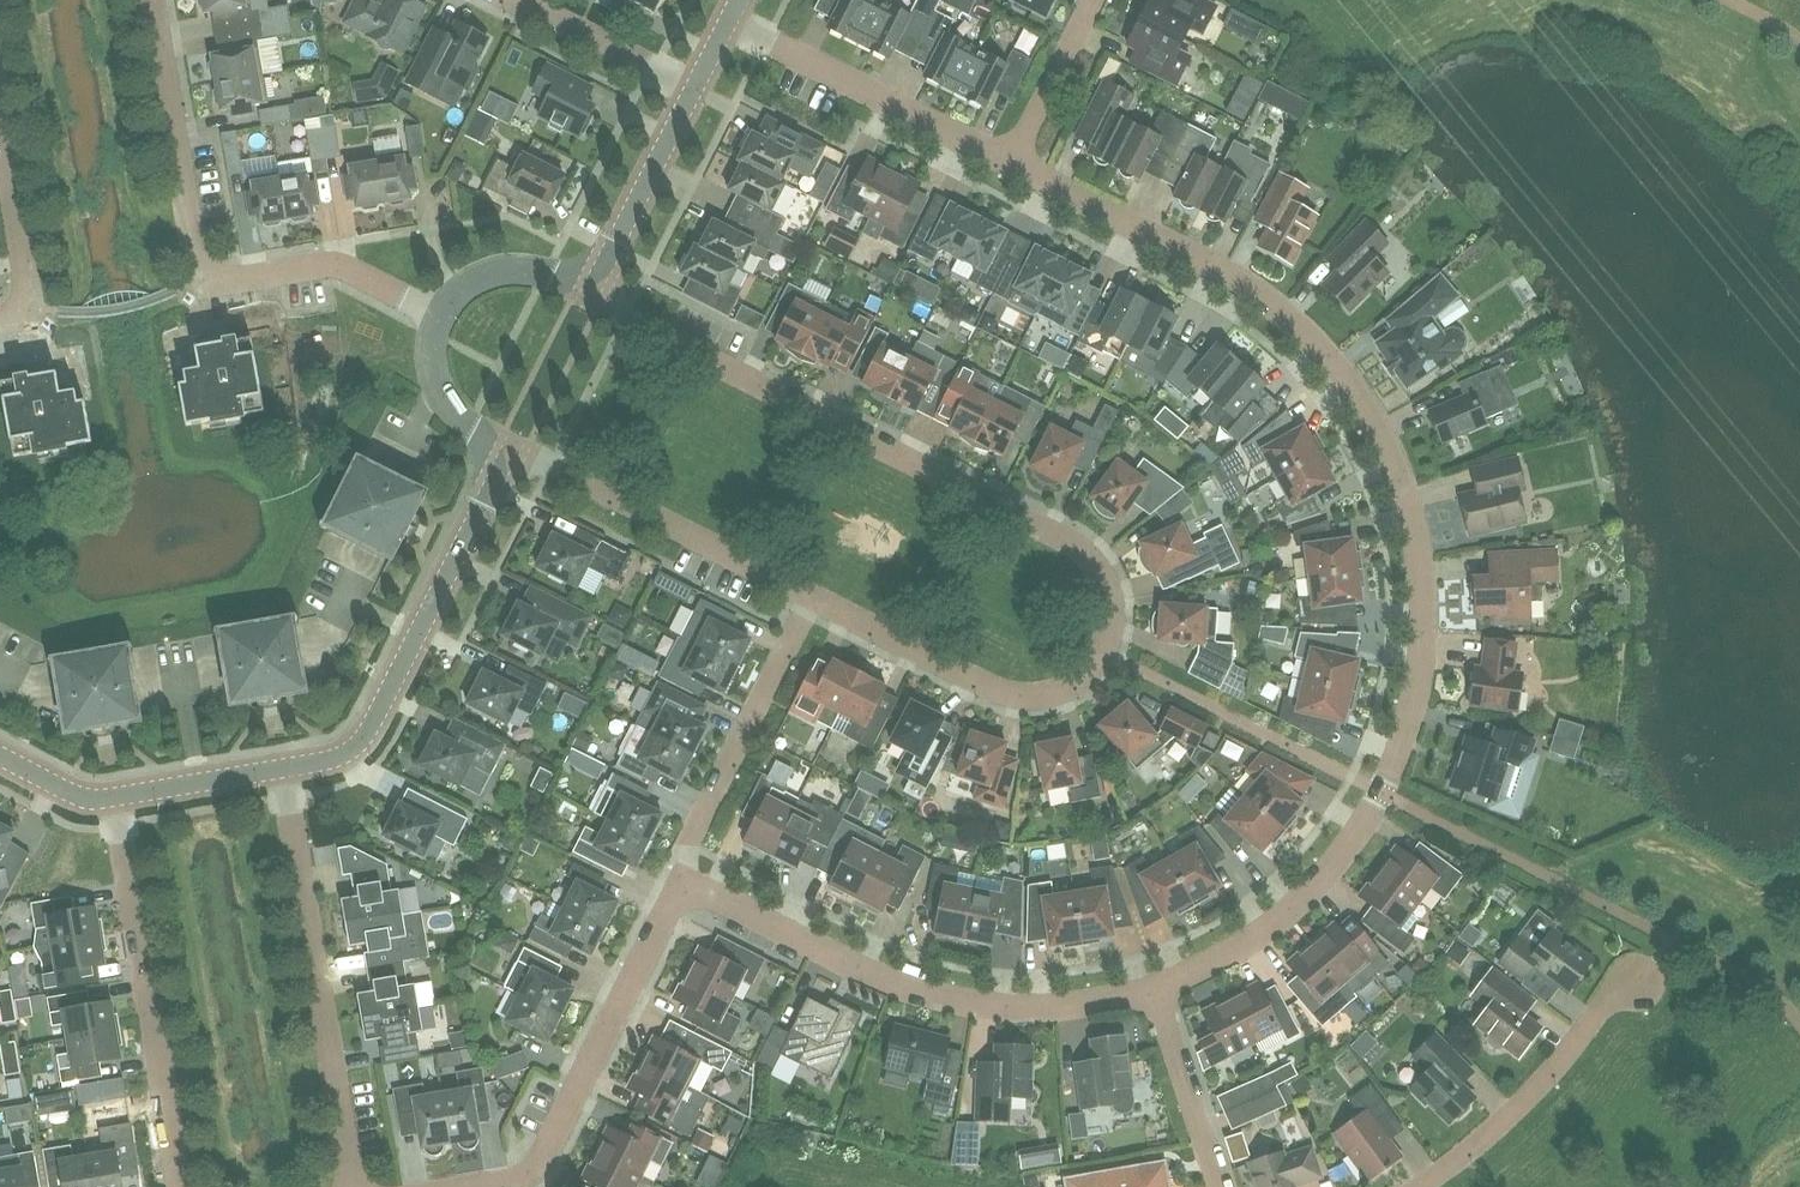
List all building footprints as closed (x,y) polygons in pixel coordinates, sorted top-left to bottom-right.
[(237,8),(252,5),(251,0),(199,0),(200,5),(203,8),(204,13),(213,12),(214,19),(239,15),(237,8)] [(411,0),(387,0),(386,2),(378,5),(368,0),(358,0),(347,21),(370,33),(369,36),(377,40),(378,44),(381,48),(385,50),(389,50),(393,48),(401,52),(424,7),(411,0)] [(596,2),(623,16),(630,1),(652,12),(659,0),(597,0),(596,2)] [(880,1),(878,0),(843,0),(828,29),(859,44),(880,1)] [(970,0),(947,0),(946,2),(959,8),(959,6),(966,9),(970,0)] [(1054,0),(1015,0),(1046,15),(1054,0)] [(1203,0),(1146,0),(1138,16),(1184,40),(1190,28),(1202,35),(1217,7),(1203,0)] [(910,16),(880,1),(859,44),(889,59),(904,30),(922,39),(935,11),(917,2),(910,16)] [(261,25),(291,20),(288,5),(259,10),(261,25)] [(1248,17),(1232,9),(1223,25),(1239,34),(1248,17)] [(955,93),(976,50),(947,35),(954,21),(941,14),(927,41),(940,48),(925,77),(955,93)] [(1176,85),(1191,58),(1178,51),(1184,40),(1138,16),(1127,36),(1132,38),(1128,45),(1136,50),(1130,62),(1176,85)] [(264,40),(293,35),(291,20),(261,25),(264,40)] [(488,39),(456,23),(449,37),(434,29),(407,83),(435,97),(445,77),(468,89),(478,70),(474,68),(488,39)] [(245,50),(243,43),(219,47),(220,54),(212,56),(213,61),(210,65),(212,76),(215,78),(216,83),(264,75),(259,47),(245,50)] [(1006,65),(976,50),(955,93),(985,108),(1000,78),(1018,87),(1032,60),(1013,51),(1006,65)] [(595,107),(587,102),(594,88),(574,78),(547,65),(534,92),(544,97),(546,104),(539,116),(551,122),(549,126),(561,133),(564,129),(580,137),(581,134),(584,136),(594,117),(591,115),(595,107)] [(255,112),(254,105),(268,103),(264,75),(216,83),(217,88),(215,92),(216,103),(220,105),(221,111),(230,109),(231,116),(255,112)] [(1114,167),(1135,126),(1123,119),(1134,97),(1104,81),(1076,137),(1093,146),(1089,154),(1093,156),(1095,161),(1098,164),(1101,166),(1106,166),(1110,165),(1114,167)] [(416,96),(402,89),(394,104),(409,111),(416,96)] [(263,126),(293,121),(290,106),(261,111),(263,126)] [(477,137),(495,146),(508,119),(490,110),(477,137)] [(1171,162),(1189,125),(1162,111),(1151,133),(1135,126),(1114,167),(1119,169),(1120,174),(1123,177),(1127,179),(1131,179),(1135,178),(1140,180),(1153,153),(1171,162)] [(322,129),(327,159),(341,156),(337,127),(335,127),(333,115),(320,117),(322,129)] [(311,161),(327,159),(322,129),(320,117),(306,119),(308,132),(307,132),(311,161)] [(410,157),(425,154),(421,125),(405,127),(410,157)] [(1200,211),(1221,169),(1206,161),(1217,139),(1189,125),(1171,162),(1188,170),(1174,197),(1179,200),(1181,204),(1183,207),(1187,209),(1191,209),(1195,208),(1200,211)] [(809,176),(824,145),(788,127),(779,146),(753,133),(739,160),(786,184),(782,182),(790,166),(809,176)] [(228,175),(243,172),(236,131),(221,134),(228,175)] [(406,166),(404,152),(376,156),(384,204),(389,203),(393,205),(404,204),(406,200),(412,199),(410,190),(417,189),(413,165),(406,166)] [(564,176),(524,155),(517,168),(498,158),(483,187),(512,201),(519,187),(550,203),(552,199),(557,197),(561,190),(559,185),(564,176)] [(1252,203),(1271,166),(1248,155),(1236,177),(1221,169),(1200,211),(1204,213),(1206,217),(1209,220),(1212,222),(1217,222),(1221,221),(1226,224),(1240,196),(1252,203)] [(384,204),(376,156),(348,161),(351,175),(344,177),(348,201),(355,200),(356,208),(362,207),(366,210),(376,208),(379,205),(384,204)] [(871,218),(893,174),(881,168),(882,165),(869,158),(853,189),(840,182),(826,210),(852,223),(857,211),(871,218)] [(456,183),(465,166),(454,160),(445,177),(456,183)] [(786,184),(739,160),(738,161),(742,164),(737,173),(733,171),(726,185),(730,187),(729,190),(758,205),(750,220),(777,234),(785,219),(772,212),(786,184)] [(287,220),(280,178),(279,173),(251,177),(253,192),(247,193),(251,217),(257,216),(259,225),(265,224),(268,226),(279,225),(281,221),(287,220)] [(309,183),(307,174),(280,178),(287,220),(292,219),(295,222),(306,220),(309,216),(314,215),(313,207),(320,205),(316,181),(309,183)] [(905,181),(893,174),(871,218),(884,225),(878,236),(903,249),(920,217),(907,210),(920,184),(907,177),(905,181)] [(1291,263),(1316,216),(1297,206),(1306,189),(1282,175),(1257,222),(1270,229),(1260,247),(1291,263)] [(958,259),(979,218),(951,204),(940,225),(935,227),(923,221),(909,250),(933,263),(938,253),(944,251),(958,259)] [(994,293),(1009,264),(998,258),(996,253),(1007,232),(979,218),(958,259),(973,266),(974,271),(969,281),(994,293)] [(764,260),(777,234),(750,220),(742,235),(713,220),(712,224),(707,222),(701,235),(705,238),(700,248),(695,245),(695,246),(742,270),(750,254),(764,260)] [(1366,223),(1346,244),(1327,262),(1338,273),(1325,286),(1349,310),(1387,273),(1372,257),(1386,243),(1366,223)] [(742,270),(695,246),(681,274),(710,288),(702,304),(729,317),(743,290),(730,284),(738,269),(742,271),(742,270)] [(1043,302),(1064,261),(1036,247),(1025,268),(1020,270),(1009,264),(994,293),(1009,301),(1014,292),(1023,297),(1029,294),(1043,302)] [(884,257),(876,274),(889,280),(897,264),(884,257)] [(1079,337),(1093,307),(1083,301),(1081,296),(1092,275),(1064,261),(1043,302),(1058,309),(1059,314),(1054,324),(1079,337)] [(1384,320),(1393,332),(1378,344),(1408,387),(1438,367),(1439,370),(1462,354),(1460,352),(1464,347),(1466,341),(1463,335),(1459,331),(1452,330),(1446,332),(1442,335),(1432,322),(1424,312),(1452,291),(1440,277),(1404,305),(1384,320)] [(800,360),(828,304),(789,284),(776,310),(788,317),(776,341),(788,347),(787,350),(798,359),(800,360)] [(1129,345),(1151,301),(1135,292),(1133,296),(1132,296),(1122,290),(1111,312),(1105,313),(1093,307),(1079,337),(1077,341),(1102,354),(1103,353),(1121,362),(1129,345)] [(1165,380),(1183,353),(1168,345),(1167,340),(1177,318),(1166,313),(1168,309),(1151,301),(1129,345),(1143,352),(1145,359),(1154,363),(1149,372),(1165,380)] [(854,317),(843,311),(828,304),(800,360),(802,361),(815,365),(817,362),(829,368),(841,344),(858,352),(874,319),(857,311),(854,317)] [(980,328),(992,334),(998,323),(986,317),(980,328)] [(910,358),(884,345),(889,334),(876,328),(862,354),(875,361),(863,385),(875,391),(874,394),(885,403),(887,404),(918,342),(917,342),(910,358)] [(187,426),(265,412),(252,338),(196,348),(200,370),(184,372),(186,384),(180,386),(187,426)] [(943,390),(957,362),(918,342),(887,404),(889,405),(902,409),(904,406),(916,412),(930,383),(943,390)] [(1068,354),(1045,343),(1038,357),(1061,369),(1068,354)] [(1227,353),(1218,345),(1202,363),(1196,364),(1183,353),(1165,380),(1187,399),(1194,390),(1200,390),(1211,400),(1212,400),(1244,362),(1229,350),(1227,353)] [(1502,359),(1506,366),(1515,362),(1510,350),(1482,362),(1484,366),(1502,359)] [(1250,403),(1265,385),(1256,377),(1258,374),(1244,362),(1212,400),(1211,400),(1199,416),(1217,430),(1220,426),(1240,443),(1266,422),(1251,409),(1250,403)] [(937,422),(950,428),(950,429),(962,435),(960,438),(972,446),(974,448),(997,402),(983,395),(990,379),(966,367),(951,394),(937,422)] [(1485,420),(1502,412),(1485,372),(1458,384),(1464,397),(1429,412),(1443,443),(1487,424),(1485,420)] [(61,394),(57,373),(1,383),(14,457),(92,443),(85,402),(78,403),(76,391),(61,394)] [(997,402),(974,448),(976,449),(989,453),(990,450),(1003,456),(1014,434),(1028,441),(1044,411),(1045,408),(1030,400),(1031,399),(1005,386),(997,402)] [(1091,467),(1119,412),(1105,405),(1093,429),(1077,420),(1069,436),(1052,427),(1031,468),(1035,470),(1033,472),(1035,475),(1036,476),(1037,478),(1040,481),(1042,482),(1044,483),(1046,484),(1048,484),(1052,485),(1056,485),(1058,485),(1060,482),(1063,484),(1076,459),(1091,467)] [(1280,440),(1271,424),(1243,447),(1254,468),(1267,461),(1277,479),(1324,452),(1315,436),(1310,438),(1304,427),(1280,440)] [(1214,465),(1220,460),(1202,444),(1194,452),(1211,467),(1214,465)] [(1223,482),(1246,469),(1234,448),(1220,460),(1214,465),(1223,482)] [(1287,525),(1321,514),(1311,496),(1335,483),(1329,471),(1333,469),(1324,452),(1277,479),(1287,497),(1274,504),(1287,525)] [(1184,488),(1144,459),(1134,473),(1118,461),(1091,498),(1095,501),(1093,503),(1094,506),(1096,509),(1097,511),(1099,513),(1100,514),(1102,515),(1105,518),(1107,518),(1109,519),(1111,519),(1116,520),(1117,517),(1121,520),(1137,497),(1156,511),(1184,488)] [(1470,535),(1521,523),(1517,509),(1521,504),(1516,485),(1522,476),(1518,459),(1477,469),(1481,486),(1477,493),(1461,497),(1470,535)] [(391,558),(423,493),(359,462),(327,526),(391,558)] [(1326,542),(1324,523),(1295,532),(1297,547),(1305,546),(1309,577),(1363,570),(1361,551),(1355,552),(1353,539),(1326,542)] [(1191,545),(1182,524),(1140,544),(1142,548),(1139,549),(1139,551),(1139,554),(1139,556),(1139,558),(1140,560),(1140,562),(1141,564),(1142,566),(1143,567),(1144,569),(1146,570),(1148,572),(1151,574),(1154,573),(1156,577),(1181,565),(1188,580),(1218,566),(1221,572),(1240,563),(1222,525),(1204,534),(1206,538),(1191,545)] [(632,556),(586,532),(578,547),(553,535),(552,538),(549,537),(545,539),(543,540),(541,543),(539,545),(538,547),(537,549),(537,551),(536,553),(536,555),(536,557),(536,559),(536,562),(539,563),(537,567),(578,588),(588,568),(619,583),(632,556)] [(1475,579),(1476,600),(1477,615),(1494,614),(1494,621),(1530,619),(1529,602),(1538,602),(1542,597),(1542,589),(1550,580),(1557,580),(1556,551),(1490,554),(1491,578),(1475,579)] [(1337,626),(1335,606),(1362,602),(1360,589),(1366,589),(1363,570),(1309,577),(1312,598),(1298,599),(1301,624),(1337,626)] [(1254,595),(1258,584),(1244,580),(1240,591),(1254,595)] [(528,589),(521,604),(519,603),(517,607),(514,605),(512,606),(510,608),(509,609),(507,610),(506,612),(505,614),(504,615),(503,617),(502,619),(501,621),(501,623),(501,625),(501,628),(501,630),(504,632),(502,635),(543,656),(553,636),(568,644),(577,648),(591,621),(582,616),(551,601),(528,589)] [(691,601),(693,595),(687,592),(684,598),(691,601)] [(737,667),(751,640),(727,628),(733,616),(701,599),(681,639),(737,667)] [(617,604),(608,619),(624,627),(632,612),(617,604)] [(1216,643),(1218,609),(1161,605),(1161,609),(1158,609),(1157,611),(1155,612),(1154,616),(1153,618),(1153,620),(1152,622),(1152,624),(1152,627),(1153,629),(1153,631),(1154,633),(1155,635),(1156,637),(1159,637),(1159,641),(1199,644),(1198,653),(1188,673),(1220,690),(1233,664),(1235,644),(1216,643)] [(277,696),(304,691),(292,621),(221,633),(234,704),(277,696)] [(625,634),(604,623),(597,636),(619,647),(625,634)] [(1357,693),(1361,675),(1356,674),(1359,661),(1333,654),(1337,636),(1301,633),(1295,657),(1309,661),(1304,681),(1357,693)] [(658,677),(666,681),(694,694),(700,682),(724,694),(737,667),(681,639),(678,637),(658,677)] [(1512,673),(1516,644),(1487,640),(1483,669),(1475,668),(1470,704),(1518,711),(1520,692),(1527,687),(1522,680),(1523,675),(1512,673)] [(614,659),(625,665),(632,651),(621,646),(614,659)] [(85,729),(138,720),(126,649),(55,662),(67,732),(85,729)] [(810,672),(808,677),(792,708),(791,709),(832,730),(863,669),(861,667),(847,663),(846,666),(834,660),(820,653),(810,672)] [(620,682),(627,669),(614,662),(607,675),(620,682)] [(548,685),(517,669),(509,684),(484,671),(482,675),(479,674),(476,676),(472,679),(470,682),(469,684),(468,686),(467,688),(467,690),(466,692),(466,694),(466,696),(467,698),(469,700),(467,704),(508,724),(516,708),(532,716),(548,685)] [(863,669),(832,730),(872,750),(888,718),(874,711),(887,687),(874,681),(876,678),(865,670),(863,669)] [(1352,712),(1357,693),(1304,681),(1299,701),(1285,697),(1280,720),(1313,736),(1318,717),(1344,723),(1347,711),(1352,712)] [(693,754),(707,728),(701,725),(709,708),(659,682),(637,726),(693,754)] [(944,719),(940,717),(942,714),(941,712),(940,710),(939,709),(937,707),(935,706),(934,705),(932,703),(930,703),(928,702),(926,701),(924,701),(922,701),(920,701),(918,701),(917,701),(916,704),(912,702),(891,743),(908,751),(897,773),(911,780),(905,792),(921,800),(951,742),(936,734),(942,724),(944,719)] [(1156,736),(1128,703),(1124,706),(1122,703),(1121,703),(1117,704),(1115,704),(1112,706),(1109,708),(1106,711),(1104,714),(1103,715),(1102,717),(1102,719),(1101,721),(1103,723),(1100,726),(1113,741),(1109,744),(1109,745),(1108,746),(1108,748),(1108,749),(1108,750),(1109,752),(1109,753),(1110,754),(1111,755),(1112,756),(1114,758),(1115,758),(1118,759),(1119,759),(1122,758),(1125,755),(1137,770),(1175,737),(1196,748),(1207,726),(1172,708),(1160,732),(1156,736)] [(507,745),(455,719),(445,738),(436,733),(434,737),(431,736),(430,737),(426,739),(423,742),(422,744),(421,745),(420,747),(419,749),(419,751),(419,753),(418,755),(418,758),(419,760),(422,762),(420,766),(465,789),(476,769),(491,777),(507,745)] [(1560,720),(1555,737),(1578,743),(1583,728),(1560,720)] [(680,781),(693,754),(637,726),(617,765),(649,782),(656,769),(680,781)] [(1468,739),(1452,787),(1495,801),(1507,763),(1525,769),(1534,741),(1494,728),(1489,746),(1468,739)] [(999,735),(998,734),(996,733),(992,731),(990,730),(986,730),(982,730),(980,730),(977,731),(976,734),(972,733),(958,776),(979,783),(974,800),(1003,809),(1014,776),(998,771),(1007,744),(1003,743),(1004,740),(1001,737),(999,735)] [(586,753),(594,739),(580,732),(572,746),(586,753)] [(1214,749),(1220,738),(1209,732),(1203,743),(1214,749)] [(1068,740),(1068,737),(1066,736),(1064,735),(1062,735),(1060,734),(1058,734),(1056,734),(1051,735),(1049,736),(1046,738),(1042,740),(1040,742),(1041,745),(1037,746),(1045,791),(1068,786),(1071,803),(1101,798),(1093,756),(1076,759),(1073,739),(1068,740)] [(1578,743),(1555,737),(1550,753),(1573,760),(1578,743)] [(1215,756),(1198,747),(1189,759),(1199,770),(1215,756)] [(1287,831),(1299,817),(1295,814),(1303,803),(1283,786),(1295,771),(1262,754),(1248,771),(1258,781),(1245,797),(1287,831)] [(554,775),(542,768),(536,780),(548,787),(554,775)] [(649,841),(662,815),(639,803),(645,790),(613,774),(600,799),(601,799),(594,813),(608,820),(649,841)] [(771,855),(793,811),(798,802),(785,795),(788,787),(763,775),(744,813),(757,819),(744,844),(757,851),(758,848),(771,855)] [(1113,796),(1107,777),(1103,778),(1107,797),(1113,796)] [(1178,793),(1188,803),(1198,794),(1188,784),(1178,793)] [(859,819),(871,796),(858,789),(846,813),(859,819)] [(1287,831),(1245,797),(1225,821),(1218,815),(1210,825),(1229,848),(1241,835),(1262,853),(1270,842),(1274,846),(1287,831)] [(468,819),(433,801),(425,816),(400,804),(398,807),(395,806),(392,808),(390,810),(389,811),(386,814),(385,816),(384,818),(383,820),(383,822),(383,824),(382,826),(382,828),(383,831),(386,832),(384,836),(424,857),(434,837),(454,847),(468,819)] [(843,819),(845,816),(815,801),(807,818),(793,811),(771,855),(784,861),(782,864),(796,871),(811,840),(828,848),(831,843),(843,819)] [(1163,814),(1169,810),(1166,805),(1160,808),(1163,814)] [(848,821),(843,819),(831,843),(835,846),(848,852),(830,888),(843,895),(844,892),(857,898),(879,855),(886,841),(848,821)] [(649,841),(608,820),(600,834),(586,827),(573,852),(605,869),(612,856),(636,868),(649,841)] [(21,871),(0,860),(15,832),(10,830),(0,821),(0,911),(21,871)] [(1010,826),(996,821),(991,835),(1006,840),(1010,826)] [(1195,907),(1212,898),(1209,894),(1221,887),(1207,863),(1222,854),(1199,827),(1179,838),(1186,850),(1169,860),(1195,907)] [(506,832),(503,839),(505,848),(513,852),(520,838),(506,832)] [(944,834),(941,848),(958,851),(961,837),(944,834)] [(907,896),(926,857),(903,846),(895,863),(879,855),(857,898),(870,905),(868,908),(881,914),(894,889),(907,896)] [(1419,863),(1396,846),(1387,858),(1390,860),(1380,873),(1419,903),(1430,889),(1445,900),(1463,875),(1429,850),(1419,863)] [(346,924),(403,914),(399,890),(392,891),(388,865),(352,847),(339,849),(343,876),(351,874),(354,889),(358,889),(360,897),(342,900),(346,924)] [(1151,870),(1143,858),(1124,869),(1136,904),(1151,895),(1165,919),(1176,912),(1179,917),(1195,907),(1169,860),(1151,870)] [(605,929),(618,902),(597,891),(603,879),(574,864),(567,877),(578,882),(564,908),(605,929)] [(964,939),(974,891),(956,887),(960,869),(935,864),(926,905),(940,908),(934,936),(949,939),(950,936),(964,939)] [(1083,947),(1102,944),(1101,939),(1114,937),(1110,910),(1127,907),(1113,867),(1091,870),(1095,890),(1074,893),(1083,947)] [(1419,903),(1380,873),(1370,886),(1367,884),(1358,896),(1381,913),(1370,928),(1404,954),(1416,939),(1407,932),(1417,919),(1411,914),(1419,903)] [(1023,925),(1024,882),(1004,878),(1000,896),(974,891),(964,939),(978,942),(977,945),(991,948),(997,920),(1023,925)] [(1054,897),(1052,882),(1029,886),(1028,922),(1046,920),(1050,947),(1063,945),(1064,950),(1083,947),(1074,893),(1054,897)] [(65,912),(62,899),(32,904),(37,932),(34,947),(103,935),(100,921),(98,921),(95,907),(65,912)] [(605,929),(564,908),(557,922),(542,914),(529,940),(561,956),(568,943),(591,955),(605,929)] [(404,962),(400,939),(407,938),(403,914),(346,924),(350,947),(367,944),(369,953),(364,953),(367,969),(404,962)] [(1349,917),(1338,927),(1334,922),(1323,932),(1325,935),(1313,945),(1344,983),(1357,997),(1354,994),(1356,992),(1355,991),(1388,963),(1363,935),(1349,917)] [(1468,925),(1457,939),(1471,949),(1482,935),(1468,925)] [(1565,941),(1552,931),(1540,947),(1533,949),(1518,938),(1500,962),(1524,980),(1534,966),(1568,992),(1592,961),(1579,951),(1580,947),(1569,939),(1565,941)] [(503,934),(497,947),(511,954),(517,942),(503,934)] [(42,963),(47,989),(93,981),(104,979),(101,965),(105,964),(103,950),(105,949),(103,935),(34,947),(42,963)] [(1445,954),(1460,966),(1469,953),(1454,942),(1445,954)] [(753,987),(766,960),(733,943),(725,960),(699,947),(693,960),(696,962),(689,974),(733,997),(741,981),(753,987)] [(1344,983),(1313,945),(1300,956),(1298,953),(1286,963),(1305,985),(1294,994),(1322,1027),(1357,997),(1344,983)] [(561,1016),(574,989),(550,977),(557,964),(525,948),(505,988),(520,995),(561,1016)] [(408,986),(404,962),(367,969),(370,984),(374,983),(375,992),(358,995),(362,1018),(419,1008),(415,984),(408,986)] [(1414,972),(1420,978),(1430,968),(1423,962),(1414,972)] [(1519,1057),(1540,1029),(1524,1016),(1534,1003),(1492,971),(1474,995),(1486,1004),(1487,1011),(1477,1024),(1490,1034),(1486,1038),(1487,1044),(1496,1051),(1502,1050),(1505,1046),(1519,1057)] [(733,997),(689,974),(683,987),(680,985),(673,999),(698,1011),(692,1024),(730,1044),(742,1021),(725,1012),(733,997)] [(1271,1007),(1258,982),(1244,990),(1246,993),(1231,1000),(1254,1043),(1281,1029),(1288,1041),(1301,1034),(1283,1001),(1271,1007)] [(14,1006),(12,991),(0,993),(0,1007),(0,1009),(14,1006)] [(81,1007),(79,993),(48,998),(53,1027),(66,1025),(68,1039),(119,1030),(117,1016),(114,1016),(112,1002),(81,1007)] [(547,1042),(561,1016),(520,995),(507,1022),(547,1042)] [(826,1007),(808,998),(780,1054),(831,1079),(864,1015),(831,999),(826,1007)] [(1254,1043),(1231,1000),(1217,1008),(1215,1005),(1202,1012),(1213,1032),(1205,1036),(1209,1047),(1206,1049),(1211,1066),(1254,1043)] [(3,1024),(17,1022),(14,1006),(0,1009),(3,1024)] [(420,1057),(416,1033),(423,1032),(419,1008),(362,1018),(366,1042),(384,1039),(385,1047),(380,1048),(383,1063),(420,1057)] [(950,1109),(959,1075),(941,1071),(949,1039),(896,1026),(886,1067),(938,1081),(932,1105),(950,1109)] [(62,1084),(93,1078),(91,1065),(121,1059),(119,1045),(122,1045),(119,1030),(68,1039),(71,1054),(58,1057),(60,1069),(62,1084)] [(732,1052),(689,1031),(679,1050),(654,1037),(647,1050),(650,1052),(644,1064),(687,1086),(700,1061),(722,1072),(732,1052)] [(454,1050),(470,1048),(467,1032),(451,1034),(454,1050)] [(1470,1103),(1474,1099),(1461,1085),(1473,1073),(1435,1035),(1414,1056),(1424,1067),(1424,1076),(1411,1089),(1426,1105),(1429,1102),(1450,1123),(1454,1119),(1460,1119),(1470,1109),(1470,1103)] [(1133,1105),(1133,1103),(1133,1102),(1124,1038),(1092,1042),(1095,1062),(1077,1065),(1083,1109),(1115,1104),(1115,1105),(1115,1107),(1116,1108),(1117,1109),(1118,1110),(1119,1111),(1120,1111),(1122,1112),(1124,1112),(1125,1112),(1126,1112),(1128,1112),(1129,1111),(1130,1110),(1131,1109),(1132,1108),(1132,1107),(1133,1106),(1133,1105)] [(3,1061),(18,1058),(16,1043),(1,1045),(3,1061)] [(1030,1098),(1032,1047),(997,1046),(996,1065),(980,1065),(978,1121),(1008,1122),(1009,1098),(1030,1098)] [(436,1054),(439,1069),(462,1065),(460,1050),(436,1054)] [(498,1080),(529,1068),(523,1052),(485,1066),(498,1080)] [(5,1076),(21,1074),(18,1058),(3,1061),(5,1076)] [(687,1086),(644,1064),(637,1076),(634,1075),(627,1088),(653,1101),(646,1114),(690,1136),(701,1113),(679,1102),(687,1086)] [(479,1142),(480,1141),(480,1139),(480,1138),(476,1113),(490,1111),(482,1068),(457,1073),(460,1092),(443,1094),(451,1143),(458,1142),(458,1144),(459,1145),(460,1147),(461,1148),(462,1149),(463,1149),(464,1150),(467,1151),(469,1151),(472,1150),(474,1149),(475,1148),(478,1146),(478,1145),(479,1144),(479,1142)] [(1278,1089),(1270,1074),(1241,1087),(1248,1102),(1278,1089)] [(1291,1083),(1299,1097),(1311,1089),(1303,1076),(1291,1083)] [(122,1083),(107,1085),(110,1100),(124,1097),(122,1083)] [(426,1097),(423,1084),(393,1090),(400,1126),(419,1123),(423,1148),(424,1149),(424,1150),(425,1151),(427,1154),(428,1155),(429,1155),(432,1156),(433,1157),(436,1157),(439,1156),(440,1155),(442,1153),(443,1152),(444,1151),(445,1150),(445,1148),(445,1147),(445,1145),(445,1144),(451,1143),(443,1094),(426,1097)] [(1386,1171),(1391,1167),(1390,1165),(1401,1157),(1375,1123),(1391,1111),(1371,1084),(1349,1100),(1360,1116),(1335,1135),(1369,1181),(1385,1169),(1386,1171)] [(1233,1130),(1287,1106),(1278,1089),(1248,1102),(1224,1113),(1233,1130)] [(58,1114),(55,1095),(36,1098),(39,1117),(58,1114)] [(29,1105),(18,1107),(21,1124),(32,1122),(29,1105)] [(94,1186),(123,1186),(120,1169),(134,1167),(138,1166),(130,1124),(99,1129),(103,1154),(88,1156),(94,1186)] [(634,1140),(608,1127),(601,1140),(604,1142),(598,1154),(642,1176),(650,1161),(661,1167),(673,1144),(640,1127),(634,1140)] [(698,1130),(690,1144),(706,1152),(714,1138),(698,1130)] [(979,1166),(979,1131),(956,1131),(951,1166),(979,1166)] [(1244,1145),(1240,1134),(1225,1139),(1229,1150),(1244,1145)] [(71,1146),(43,1151),(49,1181),(63,1179),(64,1186),(94,1186),(88,1156),(73,1159),(71,1146)] [(1312,1148),(1284,1157),(1282,1153),(1250,1163),(1257,1186),(1293,1186),(1321,1177),(1312,1148)] [(1057,1149),(1033,1153),(1036,1165),(1059,1161),(1057,1149)] [(25,1185),(39,1183),(34,1152),(19,1155),(5,1157),(8,1170),(0,1171),(0,1186),(26,1186),(25,1185)] [(598,1154),(592,1167),(589,1165),(582,1179),(599,1186),(636,1186),(642,1176),(598,1154)] [(1164,1164),(1094,1176),(1093,1176),(1066,1180),(1067,1186),(1168,1186),(1164,1164)] [(1024,1177),(1026,1186),(1034,1186),(1040,1186),(1036,1174),(1024,1177)]
